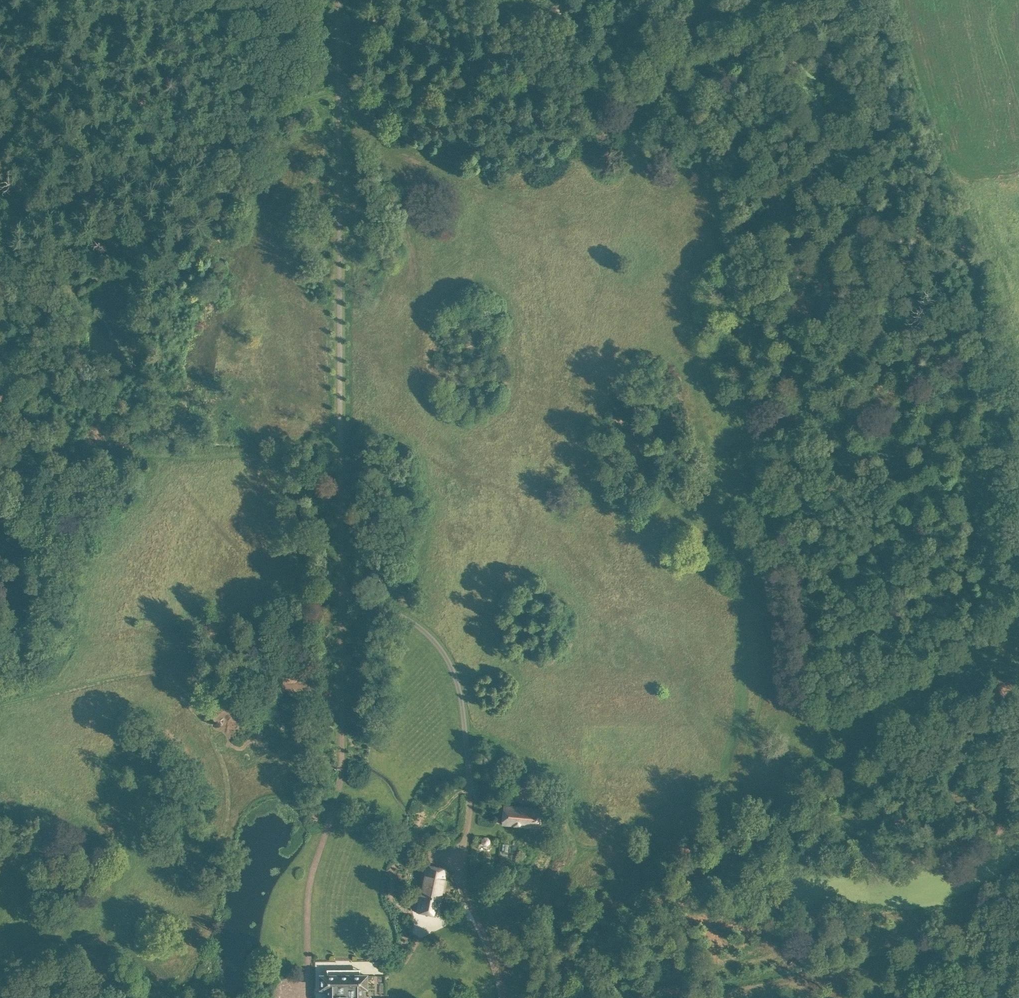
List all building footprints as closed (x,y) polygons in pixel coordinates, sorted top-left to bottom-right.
[(229,737),(241,726),(230,714),(218,725),(229,737)] [(541,809),(503,805),(501,824),(539,828),(541,809)] [(439,916),(448,873),(449,873),(423,867),(417,903),(415,911),(439,916)] [(363,988),(366,988),(366,975),(359,975),(359,969),(327,969),(327,976),(320,976),(320,989),(327,989),(327,997),(363,997),(363,988)]
